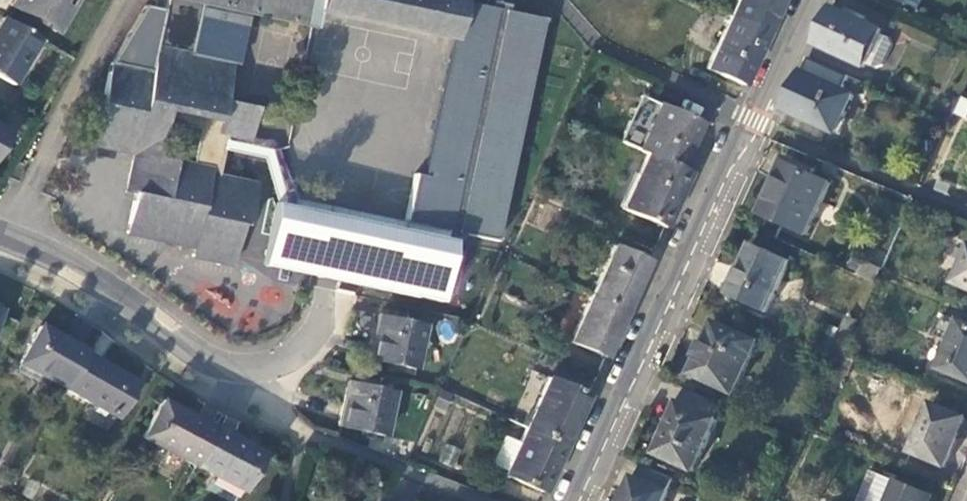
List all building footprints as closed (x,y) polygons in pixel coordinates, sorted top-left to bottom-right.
[(67,0),(14,0),(11,5),(57,31),(68,13),(61,9),(67,0)] [(462,0),(167,0),(165,9),(146,4),(111,62),(101,104),(94,103),(86,144),(132,154),(125,192),(134,194),(126,233),(194,248),(193,257),(233,266),(242,225),(248,226),(257,186),(219,176),(228,137),(249,141),(256,110),(223,102),(232,66),(190,56),(201,4),(314,27),(318,11),(453,40),(423,179),(417,178),(407,220),(495,240),(540,20),(462,3),(462,0)] [(781,0),(737,0),(730,15),(766,32),(781,0)] [(834,6),(817,43),(865,66),(884,30),(834,6)] [(742,86),(766,32),(730,15),(705,69),(742,86)] [(39,39),(3,18),(0,23),(0,78),(13,86),(39,39)] [(804,71),(786,110),(837,134),(854,94),(804,71)] [(660,105),(639,150),(649,155),(680,170),(701,124),(660,105)] [(0,127),(0,147),(9,132),(0,127)] [(664,228),(689,173),(680,170),(649,155),(622,208),(664,228)] [(807,237),(831,185),(789,164),(764,216),(807,237)] [(767,313),(791,261),(754,243),(728,296),(767,313)] [(614,248),(592,295),(626,311),(649,262),(614,248)] [(455,259),(409,250),(400,294),(444,302),(455,259)] [(845,265),(870,282),(879,269),(854,251),(845,265)] [(955,283),(966,288),(966,256),(955,283)] [(626,311),(592,295),(569,342),(605,358),(626,311)] [(423,325),(377,316),(368,359),(414,369),(423,325)] [(959,322),(939,369),(966,381),(966,325),(959,322)] [(734,394),(759,343),(716,323),(694,374),(734,394)] [(85,354),(87,352),(41,326),(19,363),(39,373),(65,389),(85,354)] [(136,384),(85,354),(65,389),(117,419),(136,384)] [(39,373),(19,363),(15,369),(34,380),(39,373)] [(549,377),(526,427),(565,445),(588,395),(549,377)] [(394,391),(347,382),(338,425),(383,435),(394,391)] [(687,388),(680,403),(705,413),(711,400),(687,388)] [(195,465),(215,429),(162,400),(142,437),(195,465)] [(695,472),(725,406),(711,400),(705,413),(680,403),(657,455),(695,472)] [(946,467),(966,418),(933,402),(912,453),(946,467)] [(565,445),(526,427),(519,443),(504,436),(491,464),(506,471),(504,475),(543,493),(565,445)] [(215,429),(195,465),(212,474),(205,489),(228,500),(234,500),(240,489),(243,491),(263,455),(215,429)] [(881,475),(870,500),(933,500),(934,497),(881,475)] [(669,494),(635,478),(625,500),(666,500),(669,494)]
